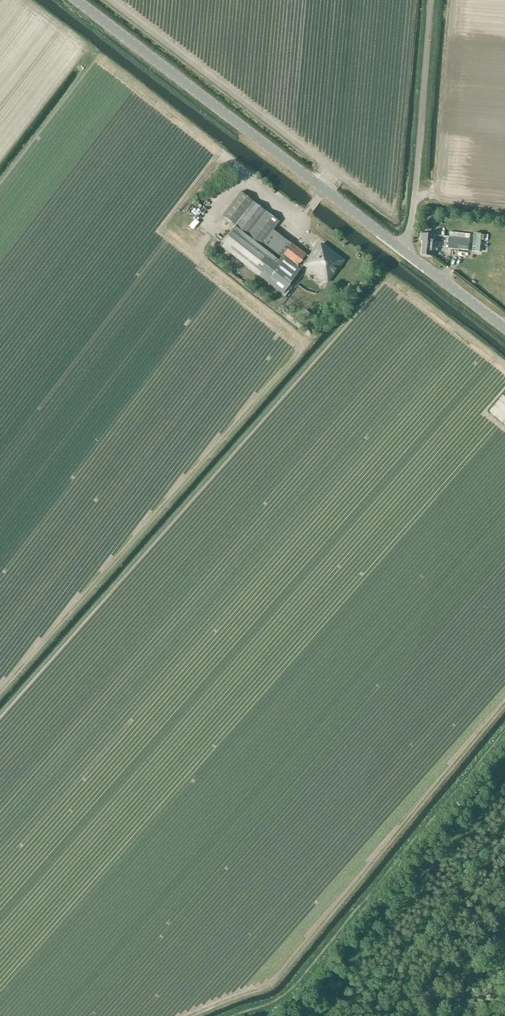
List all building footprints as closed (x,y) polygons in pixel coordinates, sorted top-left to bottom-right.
[(241,192),(223,215),(235,226),(220,246),(282,294),(286,290),(301,269),(304,266),(326,283),(343,260),(321,245),(317,250),(316,249),(310,257),(273,229),(279,221),(241,192)] [(423,241),(422,255),(432,256),(435,235),(422,233),(421,241),(423,241)] [(475,233),(473,252),(480,252),(481,239),(484,240),(485,234),(482,234),(482,233),(475,233)] [(450,236),(448,248),(469,250),(470,239),(450,236)]
